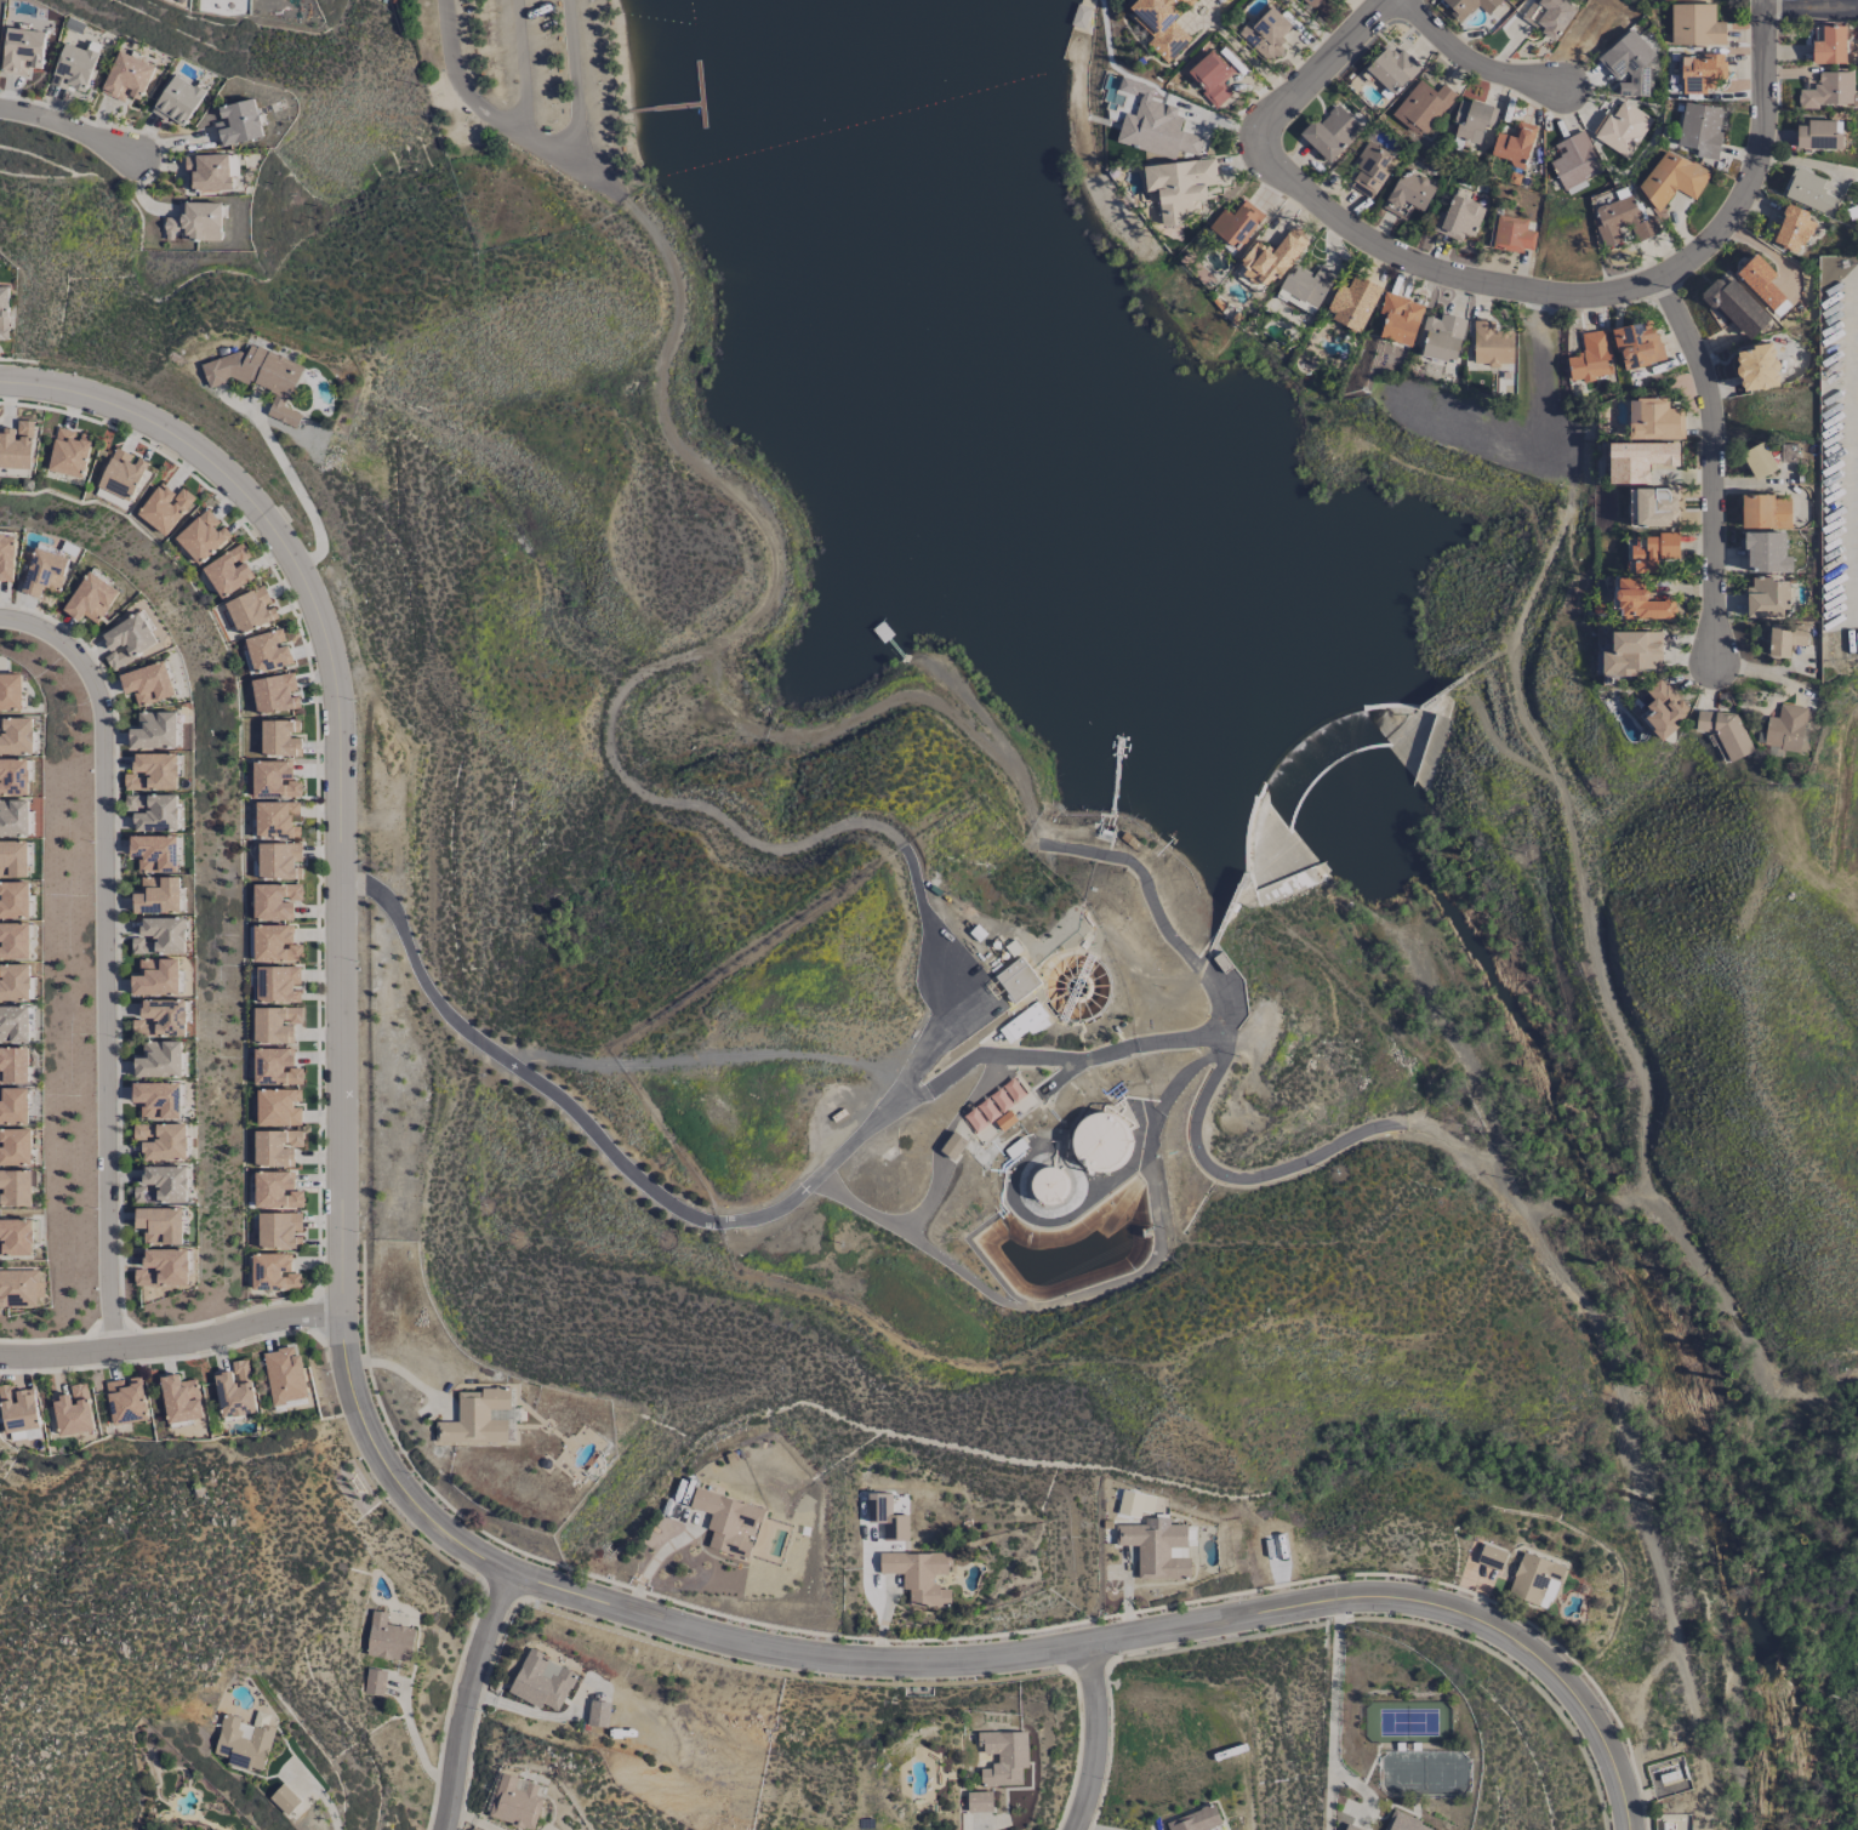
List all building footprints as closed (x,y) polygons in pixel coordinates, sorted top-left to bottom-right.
[(1126,10),(1154,36),(1146,44),(1167,63),(1190,38),(1169,18),(1186,0),(1136,0),(1126,10)] [(1311,8),(1319,0),(1302,0),(1311,8)] [(1501,0),(1439,0),(1460,22),(1478,6),(1486,15),(1502,0),(1501,0)] [(1576,6),(1565,0),(1533,0),(1521,21),(1556,41),(1576,6)] [(1292,26),(1269,4),(1240,35),(1270,64),(1286,46),(1279,39),(1292,26)] [(1713,4),(1670,5),(1671,45),(1725,44),(1724,22),(1714,22),(1713,4)] [(1811,64),(1845,63),(1845,26),(1821,26),(1822,42),(1811,42),(1811,64)] [(26,75),(27,67),(41,69),(44,32),(6,28),(1,72),(26,75)] [(1597,59),(1612,76),(1628,76),(1628,82),(1617,83),(1618,97),(1649,96),(1648,61),(1655,55),(1630,28),(1597,59)] [(65,43),(49,84),(65,90),(67,86),(84,92),(101,47),(90,42),(87,51),(65,43)] [(1391,95),(1421,68),(1402,48),(1395,55),(1387,47),(1365,67),(1391,95)] [(1222,83),(1233,72),(1211,50),(1186,74),(1217,107),(1232,93),(1222,83)] [(155,66),(118,51),(100,93),(124,103),(127,95),(140,100),(155,66)] [(1681,56),(1682,93),(1714,92),(1713,78),(1725,78),(1724,56),(1681,56)] [(1853,73),(1816,72),(1816,89),(1798,89),(1797,106),(1857,107),(1857,94),(1852,94),(1853,73)] [(150,112),(165,122),(168,118),(182,128),(205,93),(176,73),(150,112)] [(1422,138),(1457,95),(1442,83),(1435,92),(1419,79),(1392,114),(1422,138)] [(1124,113),(1115,143),(1174,159),(1176,150),(1197,155),(1202,137),(1178,131),(1182,118),(1175,116),(1177,108),(1139,97),(1134,116),(1124,113)] [(1460,97),(1452,124),(1457,126),(1453,137),(1479,145),(1485,125),(1491,127),(1497,108),(1460,97)] [(219,147),(263,137),(254,98),(218,107),(221,121),(213,123),(219,147)] [(1627,159),(1651,119),(1622,100),(1611,117),(1604,113),(1590,136),(1627,159)] [(1677,147),(1696,150),(1695,157),(1717,160),(1725,109),(1683,103),(1677,147)] [(1362,128),(1337,104),(1318,125),(1312,120),(1298,135),(1329,163),(1362,128)] [(1795,148),(1841,150),(1841,121),(1806,120),(1806,126),(1796,125),(1795,148)] [(1496,132),(1490,159),(1526,167),(1534,125),(1516,121),(1513,136),(1496,132)] [(1554,144),(1560,157),(1549,161),(1562,189),(1602,171),(1583,130),(1554,144)] [(1369,142),(1346,184),(1373,200),(1396,158),(1369,142)] [(1693,201),(1709,175),(1665,147),(1637,193),(1662,208),(1674,189),(1693,201)] [(1143,166),(1145,192),(1157,191),(1161,226),(1181,224),(1180,213),(1200,211),(1199,200),(1206,199),(1205,185),(1217,184),(1214,159),(1143,166)] [(1783,200),(1832,215),(1838,198),(1820,192),(1824,178),(1793,168),(1783,200)] [(1422,212),(1436,186),(1402,169),(1382,209),(1404,220),(1411,206),(1422,212)] [(1594,208),(1600,224),(1596,226),(1603,248),(1622,242),(1618,228),(1630,224),(1636,242),(1660,233),(1654,216),(1641,220),(1632,195),(1594,208)] [(1474,240),(1483,204),(1451,196),(1446,214),(1437,211),(1433,230),(1474,240)] [(1232,215),(1223,208),(1207,228),(1236,251),(1264,216),(1244,200),(1232,215)] [(221,203),(178,202),(178,218),(165,218),(165,240),(177,240),(177,241),(220,241),(221,203)] [(1809,212),(1786,204),(1771,243),(1800,254),(1812,222),(1806,220),(1809,212)] [(1526,230),(1528,220),(1496,215),(1491,248),(1523,253),(1523,249),(1533,250),(1535,232),(1526,230)] [(1239,263),(1247,269),(1244,273),(1270,291),(1305,240),(1289,229),(1273,252),(1255,240),(1239,263)] [(1784,298),(1769,282),(1776,275),(1755,254),(1735,273),(1771,310),(1784,298)] [(1312,277),(1293,266),(1275,295),(1311,316),(1335,276),(1319,266),(1312,277)] [(1327,309),(1335,312),(1332,321),(1361,333),(1381,286),(1353,274),(1347,289),(1338,285),(1327,309)] [(1731,279),(1725,285),(1717,277),(1701,294),(1747,342),(1770,319),(1731,279)] [(8,340),(9,287),(0,287),(0,340),(8,340)] [(1379,338),(1411,347),(1423,303),(1384,293),(1379,313),(1385,315),(1379,338)] [(1427,316),(1417,355),(1454,364),(1466,320),(1440,313),(1439,319),(1427,316)] [(1613,329),(1621,370),(1662,361),(1653,320),(1613,329)] [(1511,365),(1512,332),(1492,331),(1493,321),(1474,321),(1472,364),(1511,365)] [(1566,356),(1570,381),(1611,376),(1609,361),(1611,361),(1606,330),(1580,333),(1583,354),(1566,356)] [(303,365),(251,344),(246,355),(240,352),(201,364),(208,388),(225,383),(228,377),(245,384),(250,382),(275,392),(266,416),(297,428),(302,414),(276,404),(290,400),(303,365)] [(1741,392),(1779,386),(1773,345),(1735,350),(1741,392)] [(1628,439),(1683,439),(1683,408),(1667,408),(1667,398),(1628,399),(1628,439)] [(32,469),(33,421),(17,421),(17,438),(15,438),(15,429),(0,428),(0,468),(32,469)] [(82,479),(93,436),(78,433),(58,428),(47,470),(82,479)] [(1776,471),(1763,442),(1741,452),(1754,481),(1776,471)] [(1608,444),(1609,484),(1649,484),(1649,464),(1660,464),(1660,468),(1678,468),(1678,443),(1608,444)] [(99,490),(132,501),(145,462),(133,458),(134,455),(112,448),(99,490)] [(195,498),(181,487),(176,495),(161,483),(136,514),(165,536),(195,498)] [(1677,489),(1629,489),(1630,527),(1678,526),(1677,489)] [(1741,496),(1741,528),(1790,529),(1790,496),(1741,496)] [(231,537),(221,525),(220,525),(208,509),(174,536),(197,565),(231,537)] [(1785,533),(1746,532),(1745,572),(1791,573),(1791,556),(1784,556),(1785,533)] [(1678,534),(1635,536),(1635,546),(1632,546),(1633,573),(1657,572),(1656,559),(1678,558),(1678,534)] [(12,581),(15,536),(0,535),(0,581),(12,581)] [(202,568),(220,599),(254,578),(244,561),(250,557),(242,543),(202,568)] [(70,559),(36,548),(21,592),(40,599),(44,588),(59,593),(70,559)] [(119,591),(89,571),(63,611),(79,621),(83,615),(97,624),(119,591)] [(1674,619),(1674,600),(1645,600),(1645,578),(1615,578),(1615,619),(1674,619)] [(1788,618),(1788,579),(1748,578),(1747,617),(1788,618)] [(271,605),(264,587),(225,602),(237,634),(278,619),(273,605),(271,605)] [(100,634),(110,653),(104,656),(112,671),(159,645),(141,612),(100,634)] [(1789,657),(1789,646),(1805,646),(1806,625),(1769,624),(1768,656),(1789,657)] [(292,663),(287,643),(285,643),(281,628),(244,639),(254,674),(292,663)] [(1661,632),(1612,632),(1612,651),(1602,650),(1601,675),(1638,675),(1638,669),(1660,669),(1661,632)] [(174,696),(164,661),(118,675),(124,694),(132,692),(136,708),(174,696)] [(256,715),(299,708),(297,693),(296,693),(293,673),(250,680),(256,715)] [(0,674),(0,710),(23,710),(22,674),(0,674)] [(1641,716),(1662,739),(1691,711),(1660,678),(1646,691),(1656,702),(1641,716)] [(1808,708),(1779,703),(1777,718),(1767,716),(1762,746),(1801,752),(1808,708)] [(1734,705),(1696,719),(1701,733),(1714,727),(1728,762),(1752,752),(1734,705)] [(176,747),(176,712),(137,712),(137,729),(129,729),(129,748),(176,747)] [(34,755),(34,718),(0,718),(0,755),(34,755)] [(261,721),(261,756),(301,755),(301,738),(293,738),(292,720),(261,721)] [(124,774),(124,790),(178,790),(178,754),(133,754),(133,774),(124,774)] [(30,760),(0,759),(0,795),(29,796),(30,760)] [(252,797),(300,798),(301,781),(291,781),(292,762),(253,760),(252,797)] [(178,794),(125,795),(125,812),(134,812),(134,831),(179,830),(178,794)] [(0,800),(0,836),(30,835),(29,800),(0,800)] [(299,837),(299,826),(291,826),(291,816),(299,816),(299,802),(255,803),(255,838),(299,837)] [(137,873),(176,873),(177,837),(130,836),(129,856),(138,856),(137,873)] [(28,876),(28,841),(0,842),(0,877),(28,876)] [(258,844),(258,880),(301,879),(301,865),(301,843),(258,844)] [(179,878),(141,877),(141,894),(133,893),(132,913),(179,914),(179,878)] [(0,883),(0,919),(31,918),(30,882),(0,883)] [(253,885),(253,921),(292,920),(292,901),(302,901),(301,884),(253,885)] [(184,955),(185,919),(141,918),(140,938),(131,937),(131,954),(184,955)] [(0,924),(0,959),(31,959),(30,923),(0,924)] [(292,925),(253,925),(253,962),(301,962),(301,945),(292,944),(292,925)] [(993,978),(1014,1004),(1041,983),(1020,957),(993,978)] [(178,959),(138,960),(139,976),(131,976),(131,995),(179,994),(178,959)] [(31,1000),(30,964),(0,965),(0,1001),(31,1000)] [(300,1002),(299,967),(256,967),(256,1003),(300,1002)] [(141,1001),(141,1019),(131,1020),(132,1037),(186,1036),(185,1000),(141,1001)] [(1008,1044),(1028,1030),(1033,1036),(1050,1023),(1035,1002),(998,1029),(1008,1044)] [(0,1007),(0,1043),(30,1042),(29,1006),(0,1007)] [(293,1042),(293,1024),(301,1024),(301,1007),(253,1008),(254,1044),(293,1042)] [(181,1041),(142,1042),(142,1058),(134,1058),(134,1077),(181,1077),(181,1041)] [(0,1048),(0,1083),(29,1083),(28,1047),(0,1048)] [(254,1085),(302,1084),(302,1068),(293,1068),(293,1048),(253,1049),(254,1085)] [(963,1117),(976,1133),(1026,1094),(1012,1077),(963,1117)] [(179,1119),(179,1083),(131,1083),(132,1103),(140,1103),(140,1119),(179,1119)] [(28,1124),(28,1088),(0,1088),(0,1124),(28,1124)] [(300,1089),(256,1090),(257,1126),(300,1126),(300,1104),(300,1089)] [(1001,1131),(1017,1120),(1009,1110),(994,1121),(1001,1131)] [(1077,1172),(1127,1170),(1125,1115),(1074,1117),(1077,1172)] [(186,1124),(133,1125),(133,1141),(141,1141),(142,1160),(187,1159),(186,1124)] [(32,1129),(0,1129),(0,1166),(33,1166),(32,1129)] [(302,1130),(254,1131),(254,1167),(294,1166),(293,1148),(302,1147),(302,1130)] [(952,1161),(967,1142),(954,1132),(939,1150),(952,1161)] [(133,1186),(134,1203),(187,1202),(186,1166),(142,1167),(143,1186),(133,1186)] [(1065,1202),(1065,1168),(1032,1169),(1032,1203),(1065,1202)] [(0,1171),(0,1189),(2,1189),(2,1206),(32,1207),(33,1171),(0,1171)] [(294,1171),(253,1173),(254,1209),(303,1207),(302,1191),(294,1191),(294,1171)] [(135,1208),(134,1229),(143,1229),(143,1244),(182,1245),(182,1209),(135,1208)] [(301,1213),(258,1213),(258,1249),(302,1249),(301,1213)] [(34,1256),(33,1219),(0,1220),(0,1256),(34,1256)] [(188,1285),(188,1249),(143,1250),(143,1269),(134,1270),(134,1286),(188,1285)] [(291,1254),(252,1254),(251,1289),(300,1290),(300,1273),(291,1273),(291,1254)] [(37,1298),(44,1298),(44,1270),(0,1271),(0,1308),(37,1307),(37,1298)] [(307,1399),(299,1354),(293,1355),(292,1347),(262,1353),(271,1405),(307,1399)] [(213,1375),(220,1418),(256,1413),(248,1359),(231,1362),(232,1372),(213,1375)] [(166,1424),(202,1419),(197,1379),(180,1382),(179,1374),(160,1377),(166,1424)] [(105,1382),(112,1425),(148,1419),(141,1376),(126,1379),(105,1382)] [(58,1436),(93,1431),(87,1383),(70,1385),(71,1395),(52,1397),(58,1436)] [(7,1443),(42,1436),(32,1389),(14,1392),(12,1384),(0,1386),(0,1406),(7,1443)] [(435,1443),(507,1442),(506,1418),(489,1418),(489,1410),(510,1409),(510,1389),(457,1390),(457,1422),(435,1422),(435,1443)] [(764,1508),(695,1489),(689,1508),(710,1514),(706,1529),(712,1531),(707,1549),(747,1560),(753,1538),(740,1534),(742,1527),(757,1531),(764,1508)] [(907,1515),(882,1516),(883,1541),(907,1541),(907,1515)] [(1186,1524),(1115,1525),(1115,1546),(1138,1545),(1138,1579),(1190,1578),(1189,1558),(1169,1558),(1169,1548),(1187,1547),(1186,1524)] [(1506,1551),(1482,1544),(1476,1563),(1500,1571),(1506,1551)] [(1549,1609),(1564,1566),(1522,1551),(1507,1594),(1549,1609)] [(949,1553),(878,1553),(879,1574),(902,1574),(902,1590),(908,1590),(908,1607),(950,1607),(950,1587),(933,1587),(933,1575),(950,1575),(949,1553)] [(365,1656),(410,1662),(415,1629),(385,1625),(387,1613),(371,1610),(365,1656)] [(508,1694),(540,1708),(542,1704),(559,1712),(576,1671),(527,1650),(508,1694)] [(383,1697),(386,1671),(365,1669),(363,1695),(383,1697)] [(587,1726),(607,1728),(610,1703),(589,1701),(587,1726)] [(212,1754),(227,1758),(225,1765),(248,1772),(250,1767),(262,1771),(275,1727),(267,1725),(270,1715),(256,1711),(252,1723),(223,1715),(212,1754)] [(1027,1732),(979,1733),(980,1754),(997,1754),(997,1767),(979,1767),(980,1786),(1021,1785),(1021,1768),(1027,1768),(1027,1732)] [(532,1829),(534,1829),(542,1798),(535,1796),(538,1784),(499,1774),(488,1819),(532,1829)] [(300,1802),(282,1784),(268,1798),(285,1816),(300,1802)] [(967,1813),(992,1812),(992,1792),(967,1792),(967,1813)] [(1221,1825),(1214,1805),(1165,1821),(1168,1829),(1206,1829),(1221,1825)] [(1441,1829),(1390,1810),(1383,1829),(1440,1829),(1441,1829)]
